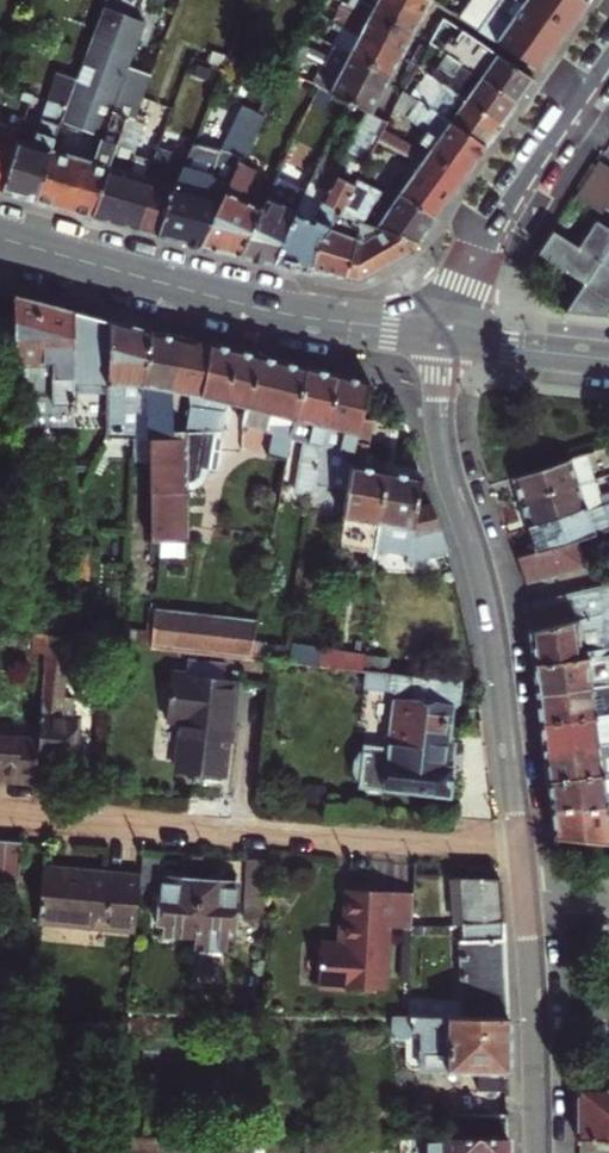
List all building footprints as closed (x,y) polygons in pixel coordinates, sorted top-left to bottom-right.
[(347,5),(410,38),(419,19),(420,17),(399,6),(397,9),(379,0),(349,0),(347,5)] [(420,17),(429,0),(379,0),(397,9),(399,6),(420,17)] [(538,71),(568,29),(521,0),(470,0),(458,18),(538,71)] [(568,29),(586,3),(580,0),(521,0),(568,29)] [(400,55),(410,38),(347,5),(342,2),(338,11),(342,13),(337,24),(342,27),(358,35),(357,37),(377,48),(379,44),(400,55)] [(316,13),(325,18),(328,10),(320,6),(316,13)] [(49,151),(32,201),(91,217),(125,117),(135,121),(143,97),(151,73),(129,65),(144,23),(103,7),(76,79),(49,151)] [(313,21),(321,25),(325,18),(316,13),(313,21)] [(332,45),(333,46),(390,76),(400,56),(400,55),(379,44),(377,48),(357,37),(358,35),(342,27),(332,45)] [(435,31),(429,42),(446,54),(454,43),(435,31)] [(454,43),(446,54),(516,102),(532,79),(481,44),(474,55),(455,41),(454,43)] [(297,52),(305,56),(309,48),(301,44),(297,52)] [(359,82),(381,93),(390,76),(333,46),(323,65),(338,73),(337,75),(358,86),(359,82)] [(210,51),(205,61),(221,67),(226,56),(210,51)] [(297,52),(292,61),(300,66),(305,56),(297,52)] [(430,77),(500,125),(516,102),(446,54),(430,77)] [(292,61),(287,71),(295,75),(300,66),(292,61)] [(366,113),(370,114),(380,95),(381,93),(359,82),(358,86),(337,75),(338,73),(323,65),(313,85),(347,102),(366,113)] [(0,189),(0,192),(32,201),(49,151),(76,79),(57,73),(32,146),(16,141),(0,189)] [(410,96),(484,147),(500,125),(430,77),(426,73),(410,96)] [(446,157),(467,172),(484,147),(410,96),(403,91),(396,104),(393,110),(427,132),(419,143),(429,150),(426,154),(441,164),(446,157)] [(18,100),(29,103),(32,95),(21,92),(18,100)] [(135,121),(125,117),(91,217),(129,228),(139,200),(136,199),(143,179),(146,180),(157,148),(161,136),(141,128),(151,99),(143,97),(135,121)] [(366,113),(347,102),(341,114),(360,124),(366,113)] [(158,230),(157,236),(198,246),(224,190),(241,162),(264,116),(240,104),(217,150),(190,143),(185,156),(173,185),(158,230)] [(386,123),(370,114),(366,113),(360,124),(344,154),(334,176),(323,196),(320,202),(339,212),(356,180),(376,142),(382,131),(386,123)] [(16,141),(19,132),(0,125),(0,189),(16,141)] [(382,131),(376,142),(395,152),(401,141),(382,131)] [(401,141),(395,152),(410,159),(416,149),(401,141)] [(136,199),(139,200),(129,228),(151,234),(153,228),(158,230),(173,185),(185,156),(157,148),(146,180),(143,179),(136,199)] [(398,194),(435,217),(467,172),(446,157),(441,164),(426,154),(407,182),(396,175),(383,195),(394,201),(398,194)] [(575,196),(601,214),(608,202),(608,167),(599,160),(575,196)] [(224,190),(198,246),(240,255),(269,192),(250,183),(256,171),(241,162),(224,190)] [(269,192),(240,255),(275,263),(286,233),(295,213),(307,188),(308,186),(279,172),(269,192)] [(418,242),(435,217),(398,194),(394,201),(383,195),(356,180),(339,212),(337,214),(358,221),(418,242)] [(307,188),(295,213),(311,220),(320,202),(323,196),(307,188)] [(286,233),(275,263),(310,271),(317,239),(323,240),(337,214),(339,212),(320,202),(311,220),(295,213),(286,233)] [(317,239),(310,271),(342,277),(358,221),(337,214),(323,240),(317,239)] [(567,313),(605,317),(608,310),(608,228),(596,219),(578,247),(552,230),(537,252),(584,283),(567,313)] [(358,221),(342,277),(358,281),(411,252),(418,242),(358,221)] [(15,321),(16,371),(16,395),(52,394),(52,403),(73,403),(73,388),(73,310),(14,293),(15,321)] [(109,320),(73,310),(73,388),(106,389),(109,320)] [(135,404),(136,384),(140,384),(151,331),(109,320),(106,389),(105,421),(105,437),(105,438),(134,439),(135,404)] [(16,371),(15,321),(0,321),(0,357),(1,371),(16,371)] [(169,432),(170,390),(181,337),(151,331),(140,384),(136,384),(135,404),(147,405),(148,439),(184,438),(185,432),(169,432)] [(189,349),(190,339),(181,337),(170,390),(189,394),(190,406),(198,408),(200,396),(211,343),(207,342),(207,347),(189,349)] [(207,342),(190,339),(189,349),(207,347),(207,342)] [(184,438),(148,439),(149,459),(149,494),(150,543),(161,543),(183,542),(188,542),(188,490),(194,489),(198,488),(203,484),(205,482),(207,476),(209,470),(216,472),(226,409),(225,409),(226,402),(235,349),(211,343),(200,396),(198,408),(190,406),(185,432),(184,438)] [(255,354),(235,349),(226,402),(245,407),(255,354)] [(241,425),(267,432),(269,425),(272,414),(295,419),(305,367),(255,354),(245,407),(241,425)] [(294,423),(291,439),(303,442),(297,480),(315,484),(315,483),(318,467),(321,446),(326,427),(338,375),(305,367),(295,419),(294,423)] [(326,427),(321,446),(318,467),(330,470),(327,486),(327,487),(347,491),(350,464),(352,453),(354,454),(362,418),(369,382),(338,375),(326,427)] [(148,439),(147,405),(135,404),(134,439),(133,458),(149,459),(148,439)] [(274,424),(294,423),(295,419),(272,414),(269,425),(274,424)] [(374,553),(386,470),(362,466),(373,420),(362,418),(354,454),(352,453),(350,464),(347,491),(344,517),(339,543),(367,548),(366,556),(373,558),(374,553)] [(267,456),(286,460),(291,439),(294,423),(274,424),(272,433),(267,456)] [(511,478),(520,503),(594,480),(585,454),(511,478)] [(315,483),(327,486),(330,470),(318,467),(315,483)] [(421,476),(386,470),(374,553),(409,559),(416,507),(421,476)] [(295,492),(313,496),(315,484),(297,480),(295,492)] [(527,527),(585,507),(586,510),(608,503),(608,493),(599,496),(594,480),(520,503),(527,527)] [(527,527),(535,552),(516,557),(523,583),(579,569),(571,542),(576,541),(608,530),(608,503),(586,510),(585,507),(527,527)] [(416,507),(409,559),(409,560),(409,562),(448,552),(431,505),(416,507)] [(576,541),(571,542),(579,569),(585,567),(576,541)] [(161,543),(160,554),(182,554),(183,542),(161,543)] [(528,631),(608,609),(608,583),(525,604),(528,631)] [(148,609),(146,632),(152,633),(154,609),(148,609)] [(152,633),(151,647),(249,658),(257,620),(154,609),(152,633)] [(608,655),(608,609),(528,631),(533,665),(608,655)] [(146,632),(126,631),(125,645),(151,647),(152,633),(146,632)] [(32,653),(45,654),(47,636),(34,635),(32,653)] [(62,699),(70,639),(47,636),(45,654),(38,738),(36,756),(73,759),(76,719),(71,719),(73,700),(62,699)] [(361,671),(362,655),(321,650),(318,666),(361,671)] [(608,684),(608,655),(533,665),(536,694),(563,690),(562,686),(589,682),(590,687),(608,684)] [(448,791),(450,768),(443,768),(446,742),(449,710),(456,704),(459,681),(364,671),(363,688),(389,690),(394,693),(389,735),(385,735),(384,747),(363,745),(362,753),(359,752),(353,759),(352,770),(356,780),(359,780),(358,788),(386,791),(386,790),(442,796),(448,791)] [(170,674),(165,720),(182,722),(177,772),(224,777),(234,680),(170,674)] [(540,723),(608,714),(608,684),(590,687),(589,682),(562,686),(563,690),(536,694),(540,723)] [(597,745),(608,744),(608,714),(540,723),(544,752),(570,749),(570,744),(597,741),(597,745)] [(34,785),(36,756),(38,738),(0,735),(0,783),(34,785)] [(597,745),(597,741),(570,744),(570,749),(544,752),(548,781),(608,773),(608,744),(597,745)] [(453,743),(446,742),(443,768),(450,768),(453,743)] [(605,803),(608,803),(608,773),(548,781),(551,810),(578,807),(579,812),(605,808),(605,803)] [(605,803),(605,808),(579,812),(578,807),(551,810),(555,839),(608,845),(608,803),(605,803)] [(17,881),(21,842),(0,840),(0,880),(17,881)] [(155,889),(159,852),(142,851),(139,887),(155,889)] [(245,859),(241,913),(259,914),(263,860),(245,859)] [(61,873),(61,868),(42,867),(37,922),(134,931),(139,876),(70,869),(70,874),(61,873)] [(160,886),(168,887),(169,877),(160,876),(160,886)] [(194,935),(198,879),(169,877),(168,887),(160,886),(157,922),(164,922),(163,933),(194,935)] [(451,879),(455,924),(464,924),(460,878),(451,879)] [(460,878),(464,924),(504,922),(500,881),(460,878)] [(228,881),(198,879),(194,935),(226,937),(226,926),(233,927),(236,891),(227,891),(228,881)] [(236,891),(236,881),(228,881),(227,891),(236,891)] [(317,987),(384,991),(387,929),(402,930),(401,945),(411,946),(412,926),(413,894),(347,890),(344,926),(337,925),(336,945),(319,944),(317,987)] [(504,922),(464,924),(465,941),(459,941),(463,1016),(506,1017),(504,922)] [(225,949),(226,937),(194,935),(194,947),(225,949)] [(401,945),(398,979),(408,980),(411,946),(401,945)] [(406,1002),(406,1016),(419,1016),(419,1002),(414,1002),(406,1002)] [(463,1016),(419,1016),(406,1016),(391,1016),(391,1030),(396,1036),(404,1036),(404,1062),(411,1068),(477,1069),(477,1089),(507,1090),(506,1017),(463,1016)] [(577,1087),(577,1139),(608,1139),(608,1087),(577,1087)] [(447,1138),(506,1137),(507,1113),(447,1113),(447,1138)] [(155,1140),(155,1137),(121,1137),(121,1152),(154,1152),(155,1140)] [(506,1137),(447,1138),(447,1152),(506,1152),(506,1137)] [(447,1138),(433,1138),(433,1152),(447,1152),(447,1138)]
